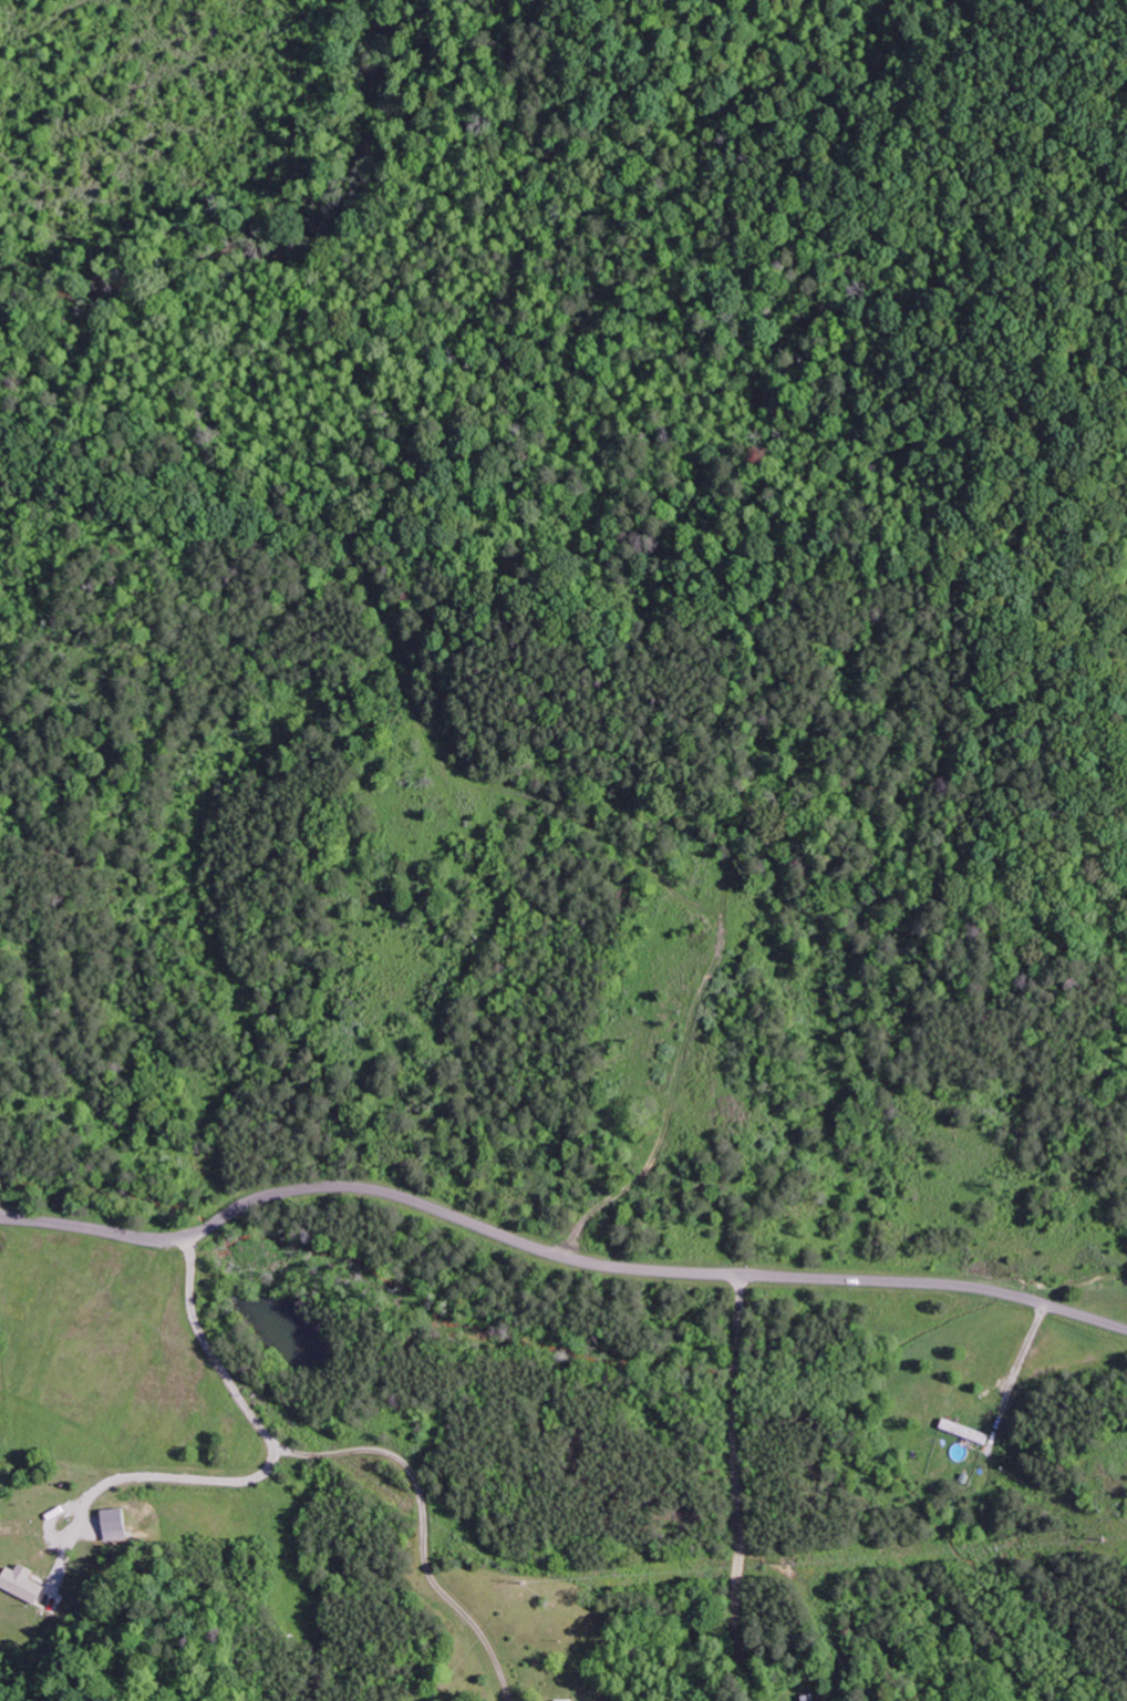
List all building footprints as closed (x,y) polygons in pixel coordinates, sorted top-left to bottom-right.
[(109,1508),(108,1539),(132,1540),(133,1509),(109,1508)] [(6,1586),(57,1613),(64,1600),(58,1596),(62,1589),(38,1576),(42,1570),(28,1563),(24,1570),(16,1566),(6,1586)]
